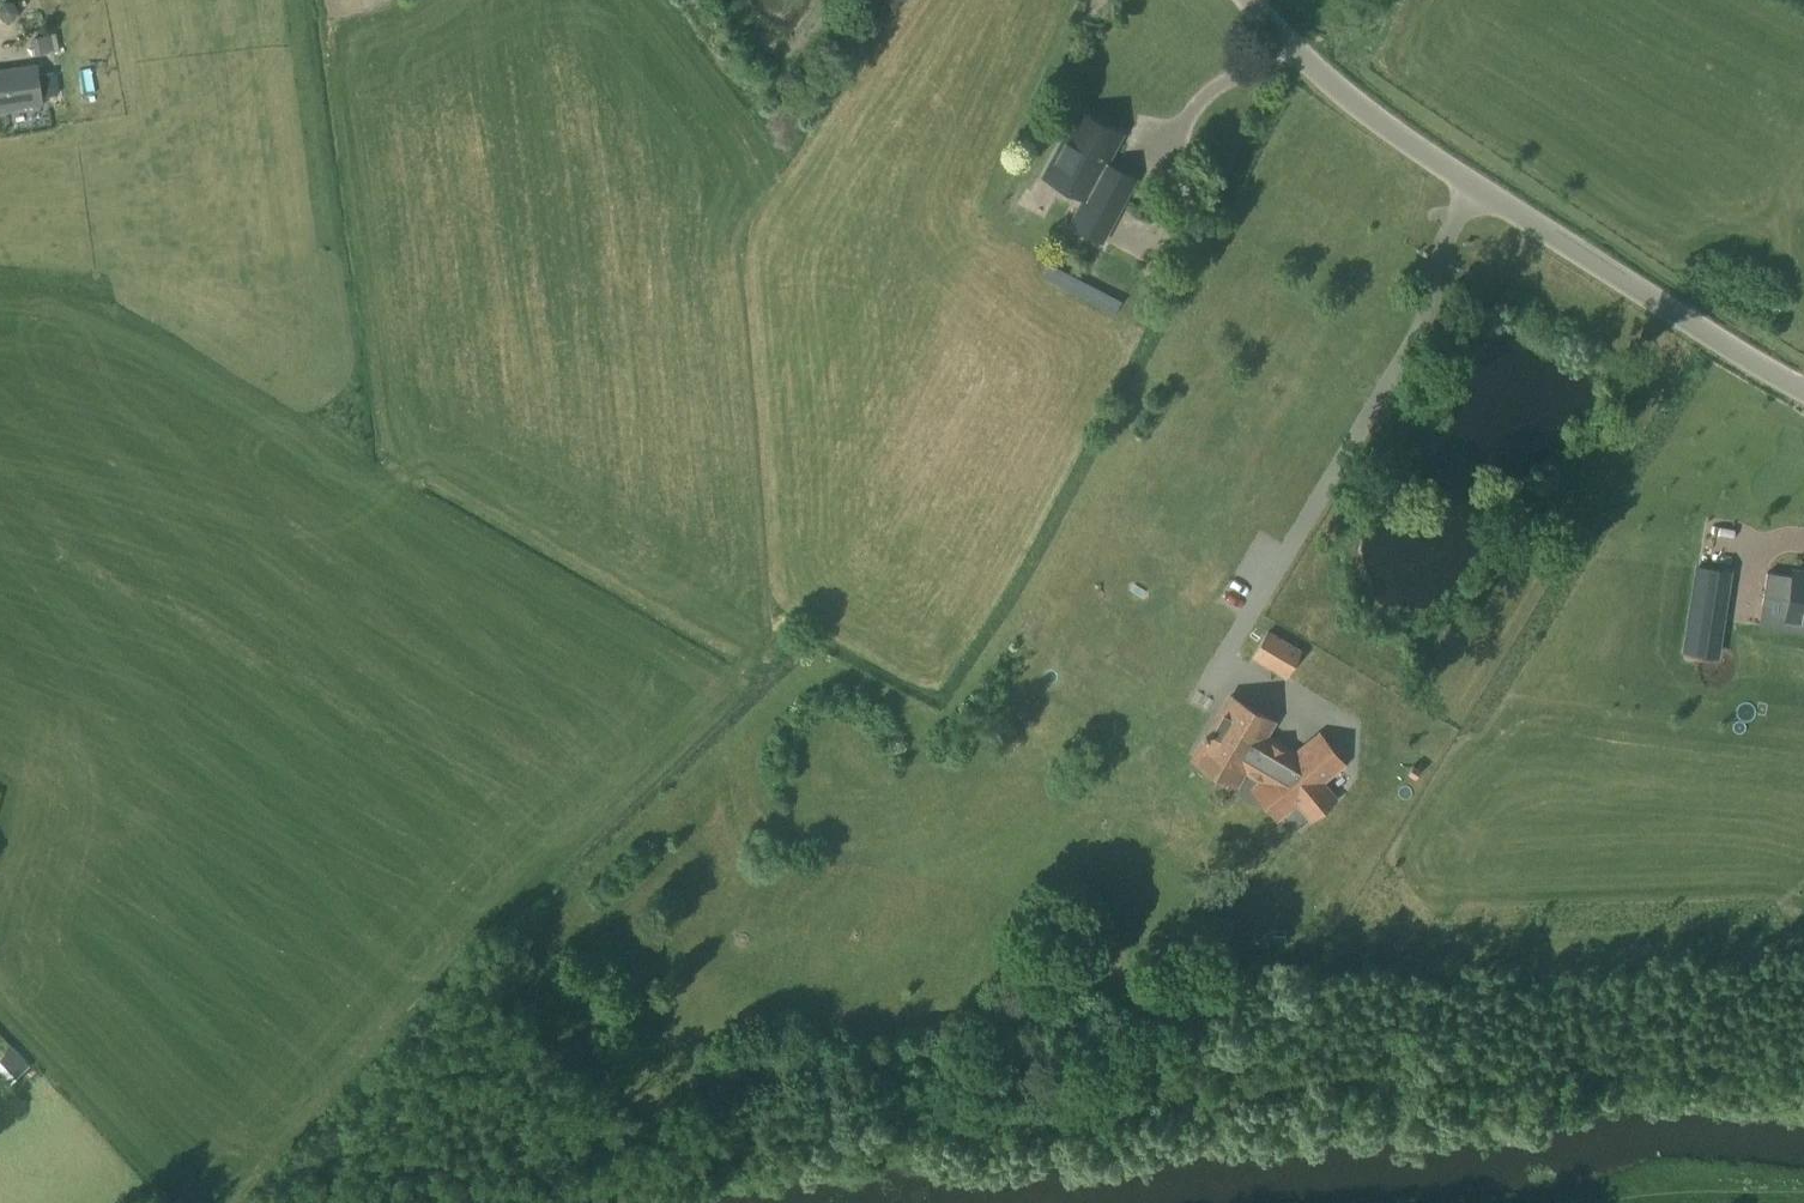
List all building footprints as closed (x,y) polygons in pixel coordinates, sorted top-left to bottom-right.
[(38,64),(0,69),(0,111),(55,103),(51,71),(40,72),(38,64)] [(1121,134),(1079,112),(1044,177),(1085,199),(1070,226),(1101,242),(1122,203),(1093,188),(1121,134)] [(1763,595),(1789,600),(1786,618),(1803,621),(1803,573),(1793,571),(1793,576),(1767,572),(1763,595)] [(1722,608),(1692,604),(1685,650),(1715,655),(1722,608)] [(1286,679),(1302,651),(1269,631),(1251,658),(1286,679)] [(1294,752),(1266,735),(1273,723),(1230,697),(1199,748),(1258,783),(1250,788),(1277,822),(1347,764),(1321,731),(1294,752)] [(31,1066),(15,1048),(0,1061),(0,1087),(3,1090),(31,1066)]
